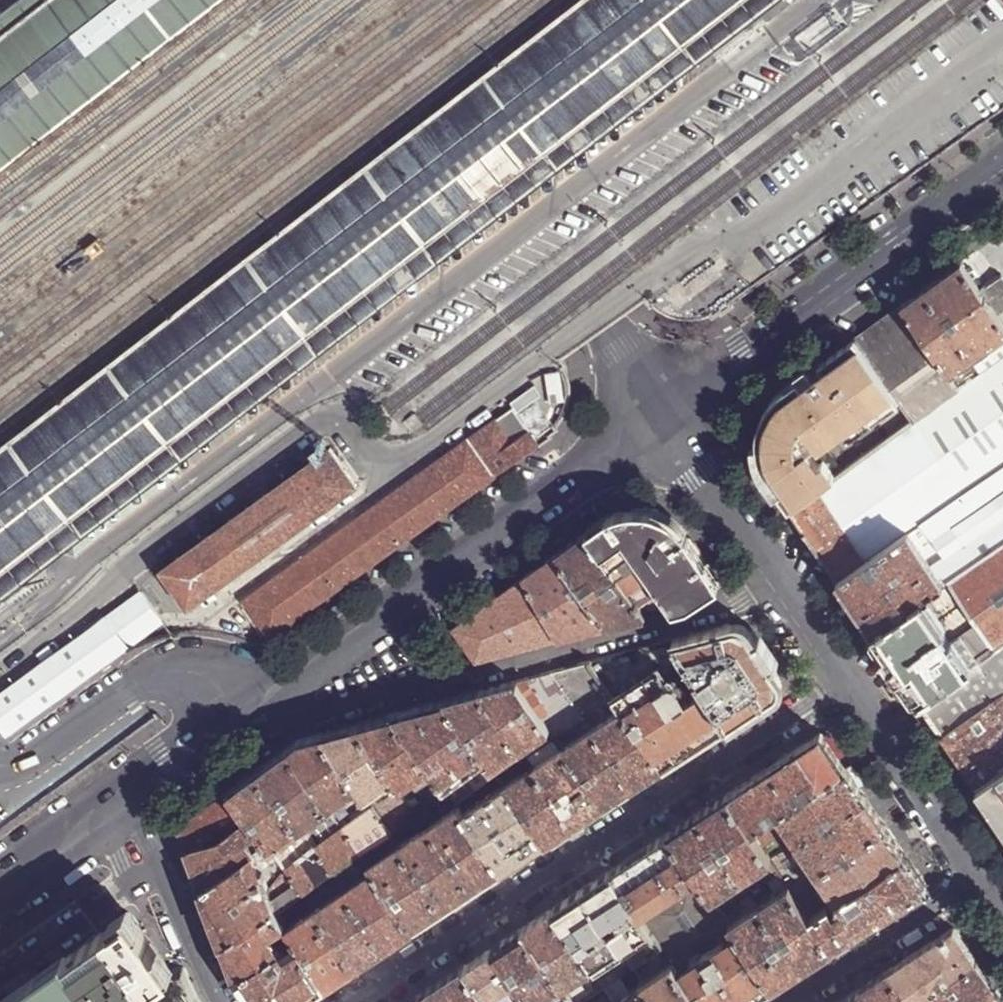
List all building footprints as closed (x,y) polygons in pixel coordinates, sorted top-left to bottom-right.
[(756,0),(586,0),(0,450),(0,584),(756,0)] [(0,38),(0,172),(223,0),(50,0),(0,38)] [(961,264),(937,281),(911,299),(902,306),(948,372),(1002,333),(1002,327),(980,292),(961,264)] [(997,281),(984,290),(980,292),(1002,327),(1002,277),(997,281)] [(948,372),(902,306),(878,323),(856,339),(869,357),(871,362),(893,393),(913,420),(958,387),(948,372)] [(948,372),(958,387),(1002,356),(1002,333),(948,372)] [(869,357),(856,339),(855,340),(860,347),(846,357),(824,373),(826,376),(821,380),(819,377),(818,376),(817,376),(816,378),(815,379),(811,382),(811,383),(808,386),(795,395),(790,387),(777,398),(770,405),(762,419),(758,433),(757,448),(761,463),(769,480),(789,510),(831,481),(808,449),(815,444),(816,443),(809,434),(834,416),(844,429),(893,393),(871,362),(869,357)] [(860,347),(855,340),(819,366),(824,373),(846,357),(860,347)] [(958,387),(913,420),(831,481),(789,510),(814,547),(837,580),(908,532),(1002,466),(1002,356),(958,387)] [(815,379),(810,372),(790,387),(795,395),(808,386),(811,383),(811,382),(815,379)] [(510,442),(528,429),(532,435),(552,422),(537,399),(542,395),(536,385),(510,402),(512,405),(493,420),(510,442)] [(388,417),(381,406),(368,414),(376,427),(388,417)] [(422,425),(413,415),(401,424),(408,435),(422,425)] [(818,449),(844,429),(834,416),(809,434),(816,443),(815,444),(818,449)] [(493,420),(241,600),(266,637),(537,443),(532,435),(528,429),(510,442),(493,420)] [(328,451),(159,571),(184,607),(353,487),(328,451)] [(908,532),(942,583),(1002,540),(1002,466),(908,532)] [(651,510),(641,509),(636,509),(622,512),(609,518),(587,535),(645,617),(673,609),(691,605),(719,585),(678,526),(676,523),(664,515),(651,510)] [(908,532),(837,580),(855,606),(872,631),(920,598),(942,583),(908,532)] [(556,557),(607,628),(629,622),(645,617),(587,535),(568,548),(556,557)] [(1002,641),(1002,540),(942,583),(920,598),(966,666),(1002,641)] [(654,562),(647,553),(638,560),(644,568),(654,562)] [(537,571),(524,580),(558,641),(567,638),(607,628),(556,557),(537,571)] [(463,624),(453,631),(476,663),(504,655),(558,641),(524,580),(506,593),(463,624)] [(137,594),(102,619),(124,648),(158,623),(137,594)] [(920,598),(872,631),(899,670),(918,699),(966,666),(920,598)] [(102,619),(0,693),(0,734),(2,736),(124,648),(102,619)] [(729,723),(772,694),(776,670),(763,650),(752,634),(728,626),(675,640),(729,723)] [(696,744),(729,723),(675,640),(589,664),(613,699),(620,709),(661,766),(696,744)] [(966,666),(918,699),(931,718),(942,733),(1002,692),(1002,641),(966,666)] [(613,699),(589,664),(574,668),(553,673),(584,717),(594,712),(613,699)] [(549,729),(555,738),(584,717),(553,673),(538,677),(516,683),(549,729)] [(549,729),(516,683),(495,688),(480,692),(521,748),(549,729)] [(521,748),(480,692),(461,697),(444,702),(492,769),(521,748)] [(942,733),(960,761),(977,785),(1002,767),(1002,692),(942,733)] [(594,712),(601,722),(620,709),(613,699),(594,712)] [(435,774),(456,804),(496,775),(492,769),(444,702),(417,709),(393,716),(430,767),(435,774)] [(644,778),(661,766),(620,709),(601,722),(592,728),(632,786),(644,778)] [(430,767),(393,716),(374,721),(358,725),(402,788),(413,780),(430,767)] [(592,728),(584,717),(555,738),(556,739),(562,748),(592,728)] [(402,788),(358,725),(340,730),(322,735),(391,834),(421,815),(412,802),(402,788)] [(613,798),(632,786),(592,728),(562,748),(603,804),(613,798)] [(391,834),(322,735),(300,740),(294,745),(288,749),(361,851),(362,853),(391,834)] [(821,735),(727,796),(751,830),(768,820),(762,812),(771,806),(776,814),(778,813),(845,770),(830,747),(821,735)] [(591,812),(603,804),(562,748),(533,766),(574,824),(591,812)] [(361,851),(288,749),(270,762),(258,771),(299,828),(303,832),(311,843),(315,848),(332,872),(361,851)] [(498,777),(504,785),(533,766),(527,758),(498,777)] [(504,785),(545,843),(561,833),(574,824),(533,766),(504,785)] [(430,767),(413,780),(418,786),(435,774),(430,767)] [(977,785),(996,813),(1002,823),(1002,767),(977,785)] [(851,780),(845,770),(778,813),(798,842),(865,799),(851,780)] [(268,843),(304,891),(332,872),(315,848),(302,856),(299,851),(294,855),(283,840),(299,828),(258,771),(241,783),(229,791),(260,832),(268,843)] [(462,813),(503,870),(529,853),(545,843),(504,785),(462,813)] [(209,806),(178,828),(201,889),(254,853),(247,842),(260,832),(229,791),(209,806)] [(740,877),(769,858),(766,852),(751,830),(727,796),(708,808),(698,815),(740,877)] [(865,799),(798,842),(793,845),(771,860),(779,872),(788,886),(790,889),(884,828),(873,811),(865,799)] [(762,812),(768,820),(776,814),(771,806),(762,812)] [(428,825),(474,890),(493,877),(503,870),(462,813),(458,807),(428,825)] [(751,830),(766,852),(788,838),(793,845),(798,842),(778,813),(776,814),(768,820),(751,830)] [(684,824),(669,834),(711,896),(740,877),(698,815),(684,824)] [(399,845),(444,909),(462,897),(474,890),(428,825),(399,845)] [(810,918),(904,857),(891,837),(884,828),(790,889),(810,918)] [(311,843),(303,832),(298,836),(306,847),(311,843)] [(663,949),(681,975),(696,966),(697,968),(728,947),(726,945),(738,937),(730,924),(721,910),(711,896),(669,834),(654,844),(623,864),(611,872),(650,929),(663,949)] [(769,858),(771,860),(793,845),(788,838),(766,852),(769,858)] [(275,911),(304,891),(268,843),(254,853),(201,889),(223,944),(275,911)] [(374,870),(415,928),(432,917),(444,909),(399,845),(369,864),(374,870)] [(913,869),(904,857),(810,918),(832,949),(926,888),(913,869)] [(406,934),(415,928),(374,870),(345,890),(385,947),(406,934)] [(582,891),(621,949),(633,968),(650,957),(638,937),(650,929),(611,872),(596,882),(582,891)] [(759,904),(802,968),(817,959),(832,949),(810,918),(790,889),(788,886),(759,904)] [(317,908),(356,966),(374,955),(385,947),(345,890),(317,908)] [(591,968),(621,949),(582,891),(565,902),(552,910),(591,968)] [(802,968),(759,904),(730,924),(738,937),(773,988),(790,977),(802,968)] [(343,975),(356,966),(317,908),(287,928),(291,933),(295,939),(301,947),(327,985),(343,975)] [(591,968),(552,910),(534,922),(522,930),(572,1001),(581,1001),(604,987),(591,968)] [(223,944),(236,979),(280,950),(276,944),(270,935),(285,925),(275,911),(223,944)] [(71,956),(105,1001),(129,1001),(142,993),(143,994),(148,990),(149,991),(159,984),(157,982),(171,972),(130,913),(101,934),(71,956)] [(888,972),(908,1001),(923,1001),(926,1000),(976,962),(970,952),(954,929),(925,948),(888,972)] [(522,930),(507,939),(493,948),(531,1001),(572,1001),(522,930)] [(276,944),(280,950),(295,939),(291,933),(276,944)] [(738,937),(726,945),(728,947),(697,968),(696,966),(681,975),(699,1001),(751,1001),(758,997),(773,988),(738,937)] [(327,985),(301,947),(286,957),(280,950),(236,979),(252,1001),(301,1001),(327,985)] [(464,968),(488,1001),(531,1001),(493,948),(481,957),(464,968)] [(657,1001),(699,1001),(681,975),(663,949),(650,957),(633,968),(657,1001)] [(71,956),(12,997),(15,1001),(105,1001),(71,956)] [(976,962),(926,1000),(928,1001),(981,1001),(996,991),(983,973),(976,962)] [(178,967),(193,1001),(194,1001),(197,1000),(183,964),(178,967)] [(439,1001),(488,1001),(464,968),(444,981),(430,990),(439,1001)] [(604,987),(614,1001),(657,1001),(633,968),(604,987)] [(859,991),(867,1001),(908,1001),(888,972),(871,983),(859,991)] [(604,987),(581,1001),(614,1001),(604,987)] [(430,990),(414,1000),(411,1001),(439,1001),(430,990)] [(859,991),(842,1001),(867,1001),(859,991)] [(996,991),(981,1001),(1002,1001),(996,991)]
